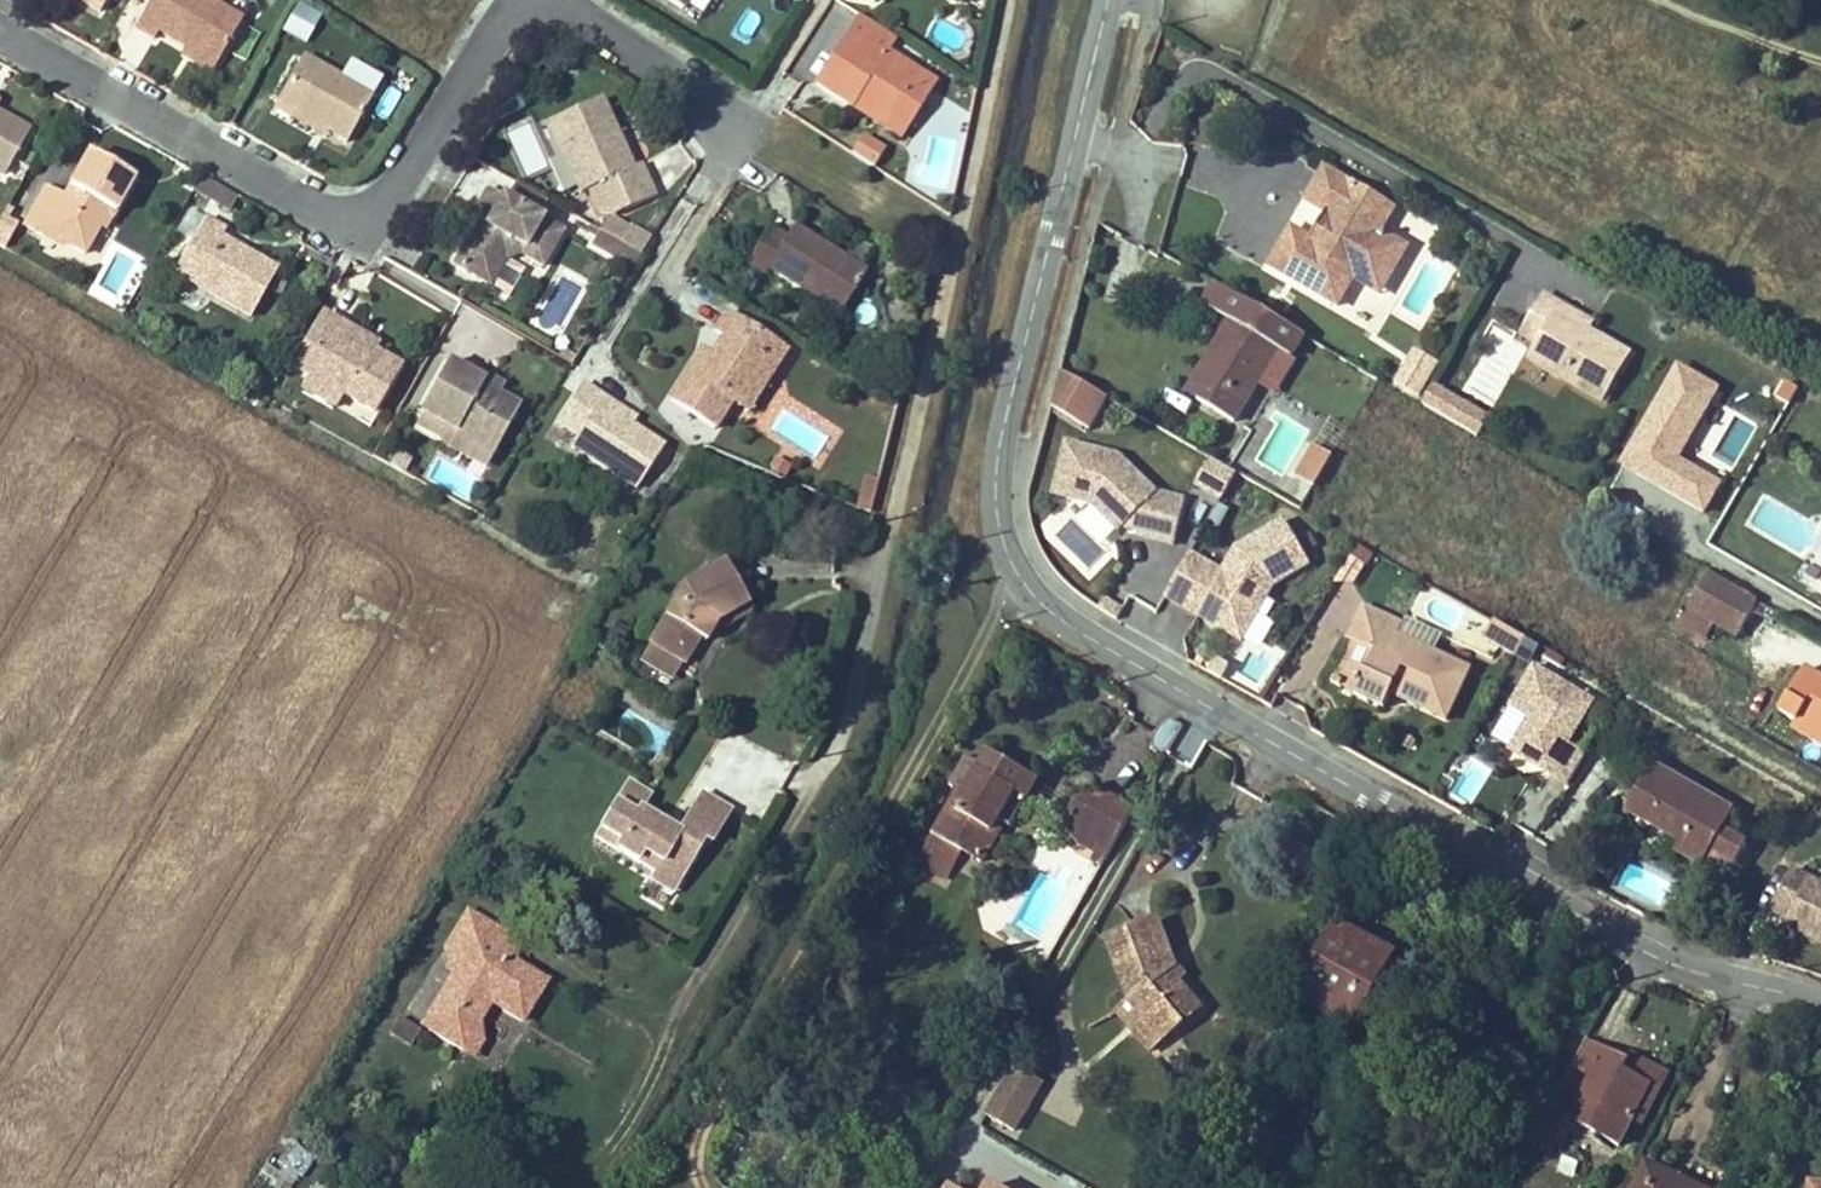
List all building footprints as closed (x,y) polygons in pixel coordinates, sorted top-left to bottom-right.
[(101,23),(114,0),(60,0),(101,23)] [(176,52),(218,75),(245,28),(195,0),(159,0),(136,39),(158,52),(163,44),(176,52)] [(694,0),(663,0),(685,14),(694,0)] [(282,35),(306,47),(320,19),(296,6),(282,35)] [(861,20),(817,89),(855,113),(861,103),(895,125),(911,100),(926,109),(938,89),(889,58),(899,43),(861,20)] [(218,75),(176,52),(171,60),(213,83),(218,75)] [(300,126),(318,136),(331,144),(348,154),(374,108),(305,69),(275,122),(296,133),(300,126)] [(903,144),(926,109),(911,100),(895,125),(861,103),(855,113),(903,144)] [(636,176),(621,144),(605,108),(555,129),(586,200),(615,187),(630,218),(658,205),(644,173),(636,176)] [(33,136),(0,118),(0,180),(6,183),(33,136)] [(331,144),(318,136),(313,143),(326,152),(331,144)] [(628,141),(621,144),(636,176),(644,173),(628,141)] [(60,244),(100,172),(104,165),(92,158),(66,202),(48,192),(26,229),(47,241),(49,237),(60,244)] [(136,183),(104,165),(100,172),(60,244),(86,258),(108,221),(113,224),(136,183)] [(1327,248),(1319,243),(1302,234),(1281,271),(1348,311),(1364,284),(1365,283),(1380,281),(1395,254),(1392,248),(1396,242),(1390,238),(1404,216),(1334,176),(1318,206),(1336,215),(1330,224),(1339,229),(1327,248)] [(547,207),(514,189),(505,205),(529,218),(538,223),(547,207)] [(544,271),(564,236),(538,223),(529,218),(505,205),(490,197),(480,214),(487,218),(457,272),(491,291),(507,262),(522,259),(544,271)] [(599,235),(622,248),(630,232),(608,220),(599,235)] [(252,321),(278,274),(224,243),(229,234),(207,222),(176,280),(252,321)] [(1330,224),(1319,243),(1327,248),(1339,229),(1330,224)] [(772,230),(750,266),(771,280),(773,277),(845,321),(871,277),(799,233),(793,244),(772,230)] [(622,248),(599,235),(591,251),(632,273),(641,258),(622,248)] [(1365,283),(1364,284),(1391,299),(1418,255),(1396,242),(1392,248),(1395,254),(1380,281),(1365,283)] [(1217,312),(1230,291),(1216,283),(1203,304),(1217,312)] [(1222,363),(1199,400),(1235,422),(1279,349),(1292,356),(1304,334),(1230,291),(1217,312),(1232,321),(1211,356),(1222,363)] [(1609,409),(1637,361),(1591,334),(1564,319),(1569,311),(1547,298),(1522,340),(1541,350),(1533,364),(1609,409)] [(1569,311),(1564,319),(1591,334),(1596,327),(1569,311)] [(376,416),(401,373),(346,342),(351,332),(325,318),(294,371),(312,381),(342,397),(376,416)] [(704,377),(694,371),(673,407),(723,435),(738,409),(765,363),(754,356),(763,341),(724,318),(714,335),(724,341),(713,362),(704,377)] [(765,363),(738,409),(747,414),(782,351),(763,341),(754,356),(765,363)] [(703,356),(694,371),(704,377),(713,362),(703,356)] [(1211,356),(1188,394),(1199,400),(1222,363),(1211,356)] [(1444,366),(1425,356),(1406,387),(1425,398),(1444,366)] [(1675,367),(1619,472),(1708,519),(1725,487),(1684,465),(1722,392),(1675,367)] [(501,405),(487,397),(488,396),(449,374),(422,421),(427,424),(421,434),(438,444),(443,433),(500,465),(526,419),(501,405)] [(1093,434),(1110,399),(1064,377),(1047,412),(1093,434)] [(334,411),(342,397),(312,381),(305,394),(334,411)] [(1480,440),(1492,420),(1434,385),(1421,406),(1480,440)] [(488,396),(487,397),(501,405),(506,396),(492,389),(488,396)] [(643,495),(668,456),(634,435),(605,416),(610,409),(588,395),(566,428),(587,442),(580,454),(643,495)] [(639,427),(610,409),(605,416),(634,435),(639,427)] [(500,465),(443,433),(438,444),(454,458),(492,479),(500,465)] [(1128,459),(1077,445),(1063,495),(1101,506),(1128,532),(1138,522),(1152,526),(1149,538),(1183,546),(1194,504),(1164,496),(1128,459)] [(1299,477),(1317,487),(1334,458),(1335,457),(1316,446),(1299,477)] [(411,464),(398,457),(390,470),(404,477),(411,464)] [(1240,474),(1213,458),(1199,485),(1225,500),(1240,474)] [(1128,532),(1149,538),(1152,526),(1138,522),(1128,532)] [(1313,566),(1287,522),(1239,551),(1226,574),(1194,555),(1168,600),(1202,619),(1208,609),(1250,633),(1276,588),(1313,566)] [(750,614),(724,564),(683,587),(649,646),(681,666),(683,667),(698,642),(713,615),(721,620),(721,621),(724,628),(750,614)] [(1741,636),(1761,601),(1711,572),(1691,606),(1719,622),(1741,636)] [(1709,639),(1719,622),(1691,606),(1682,623),(1709,639)] [(1389,711),(1395,696),(1399,688),(1417,696),(1413,704),(1452,722),(1476,671),(1404,638),(1409,627),(1366,607),(1352,641),(1356,644),(1337,686),(1389,711)] [(1245,644),(1250,633),(1208,609),(1202,619),(1245,644)] [(713,615),(698,642),(703,645),(716,623),(721,621),(721,620),(713,615)] [(1501,622),(1491,640),(1521,656),(1531,639),(1501,622)] [(639,663),(672,682),(681,666),(649,646),(639,663)] [(1812,739),(1820,725),(1820,687),(1820,686),(1820,679),(1807,670),(1782,714),(1798,723),(1794,729),(1812,739)] [(1399,688),(1395,696),(1413,704),(1417,696),(1399,688)] [(1484,778),(1523,801),(1534,783),(1566,729),(1526,706),(1508,694),(1484,734),(1503,745),(1484,778)] [(1164,760),(1183,726),(1172,721),(1166,722),(1156,733),(1154,733),(1152,748),(1164,760)] [(1812,739),(1820,745),(1820,725),(1812,739)] [(988,754),(962,764),(950,785),(960,791),(967,794),(979,773),(980,774),(990,756),(988,754)] [(1031,804),(1042,785),(990,756),(980,774),(979,773),(967,794),(960,791),(921,861),(948,875),(961,852),(981,863),(997,834),(991,831),(997,821),(1002,824),(1010,828),(1026,801),(1031,804)] [(1632,805),(1629,811),(1684,843),(1679,851),(1704,867),(1707,863),(1729,876),(1748,846),(1724,832),(1735,814),(1654,767),(1642,788),(1632,805)] [(649,796),(628,783),(595,838),(655,874),(656,874),(661,866),(681,878),(703,841),(710,844),(730,811),(702,794),(681,829),(678,834),(661,824),(640,811),(649,796)] [(1523,801),(1552,818),(1563,801),(1534,783),(1523,801)] [(1108,857),(1114,847),(1072,823),(1081,807),(1090,813),(1100,795),(1133,814),(1136,808),(1103,789),(1077,801),(1063,827),(1081,846),(1095,855),(1097,851),(1108,857)] [(1114,847),(1133,814),(1100,795),(1090,813),(1081,807),(1072,823),(1114,847)] [(664,819),(661,824),(678,834),(681,829),(664,819)] [(997,834),(1002,824),(997,821),(991,831),(997,834)] [(1102,868),(1108,857),(1097,851),(1095,855),(1091,862),(1102,868)] [(919,864),(945,879),(948,875),(921,861),(919,864)] [(650,881),(671,894),(681,878),(661,866),(656,874),(655,874),(650,881)] [(1792,871),(1766,921),(1820,949),(1820,886),(1792,871)] [(509,938),(468,913),(445,951),(463,961),(452,978),(422,1027),(461,1051),(477,1024),(490,1004),(521,1023),(545,984),(515,966),(498,956),(509,938)] [(1173,965),(1173,963),(1158,922),(1108,942),(1131,1004),(1163,1043),(1201,1011),(1178,983),(1169,973),(1170,972),(1171,971),(1172,970),(1173,968),(1173,967),(1173,965)] [(1338,927),(1333,936),(1365,954),(1369,946),(1338,927)] [(1333,936),(1298,1000),(1319,1011),(1323,1003),(1357,1021),(1391,958),(1369,946),(1365,954),(1333,936)] [(515,966),(509,938),(498,956),(515,966)] [(463,961),(445,951),(452,978),(463,961)] [(1170,972),(1169,973),(1178,983),(1185,977),(1173,963),(1173,965),(1173,967),(1173,968),(1172,970),(1171,971),(1170,972)] [(1357,1021),(1323,1003),(1319,1011),(1352,1029),(1357,1021)] [(1131,1004),(1118,1015),(1151,1053),(1163,1043),(1131,1004)] [(420,1032),(398,1019),(390,1033),(411,1046),(420,1032)] [(477,1024),(461,1051),(473,1058),(481,1045),(477,1024)] [(1586,1042),(1563,1085),(1533,1140),(1531,1144),(1550,1154),(1569,1120),(1618,1147),(1633,1120),(1650,1088),(1623,1074),(1628,1064),(1586,1042)] [(1666,1077),(1630,1060),(1628,1064),(1623,1074),(1650,1088),(1633,1120),(1641,1124),(1666,1077)] [(1015,1069),(1003,1089),(1029,1105),(1041,1084),(1015,1069)] [(1029,1105),(1003,1089),(988,1116),(1014,1131),(1029,1105)] [(1645,1163),(1633,1187),(1698,1187),(1645,1163)]
